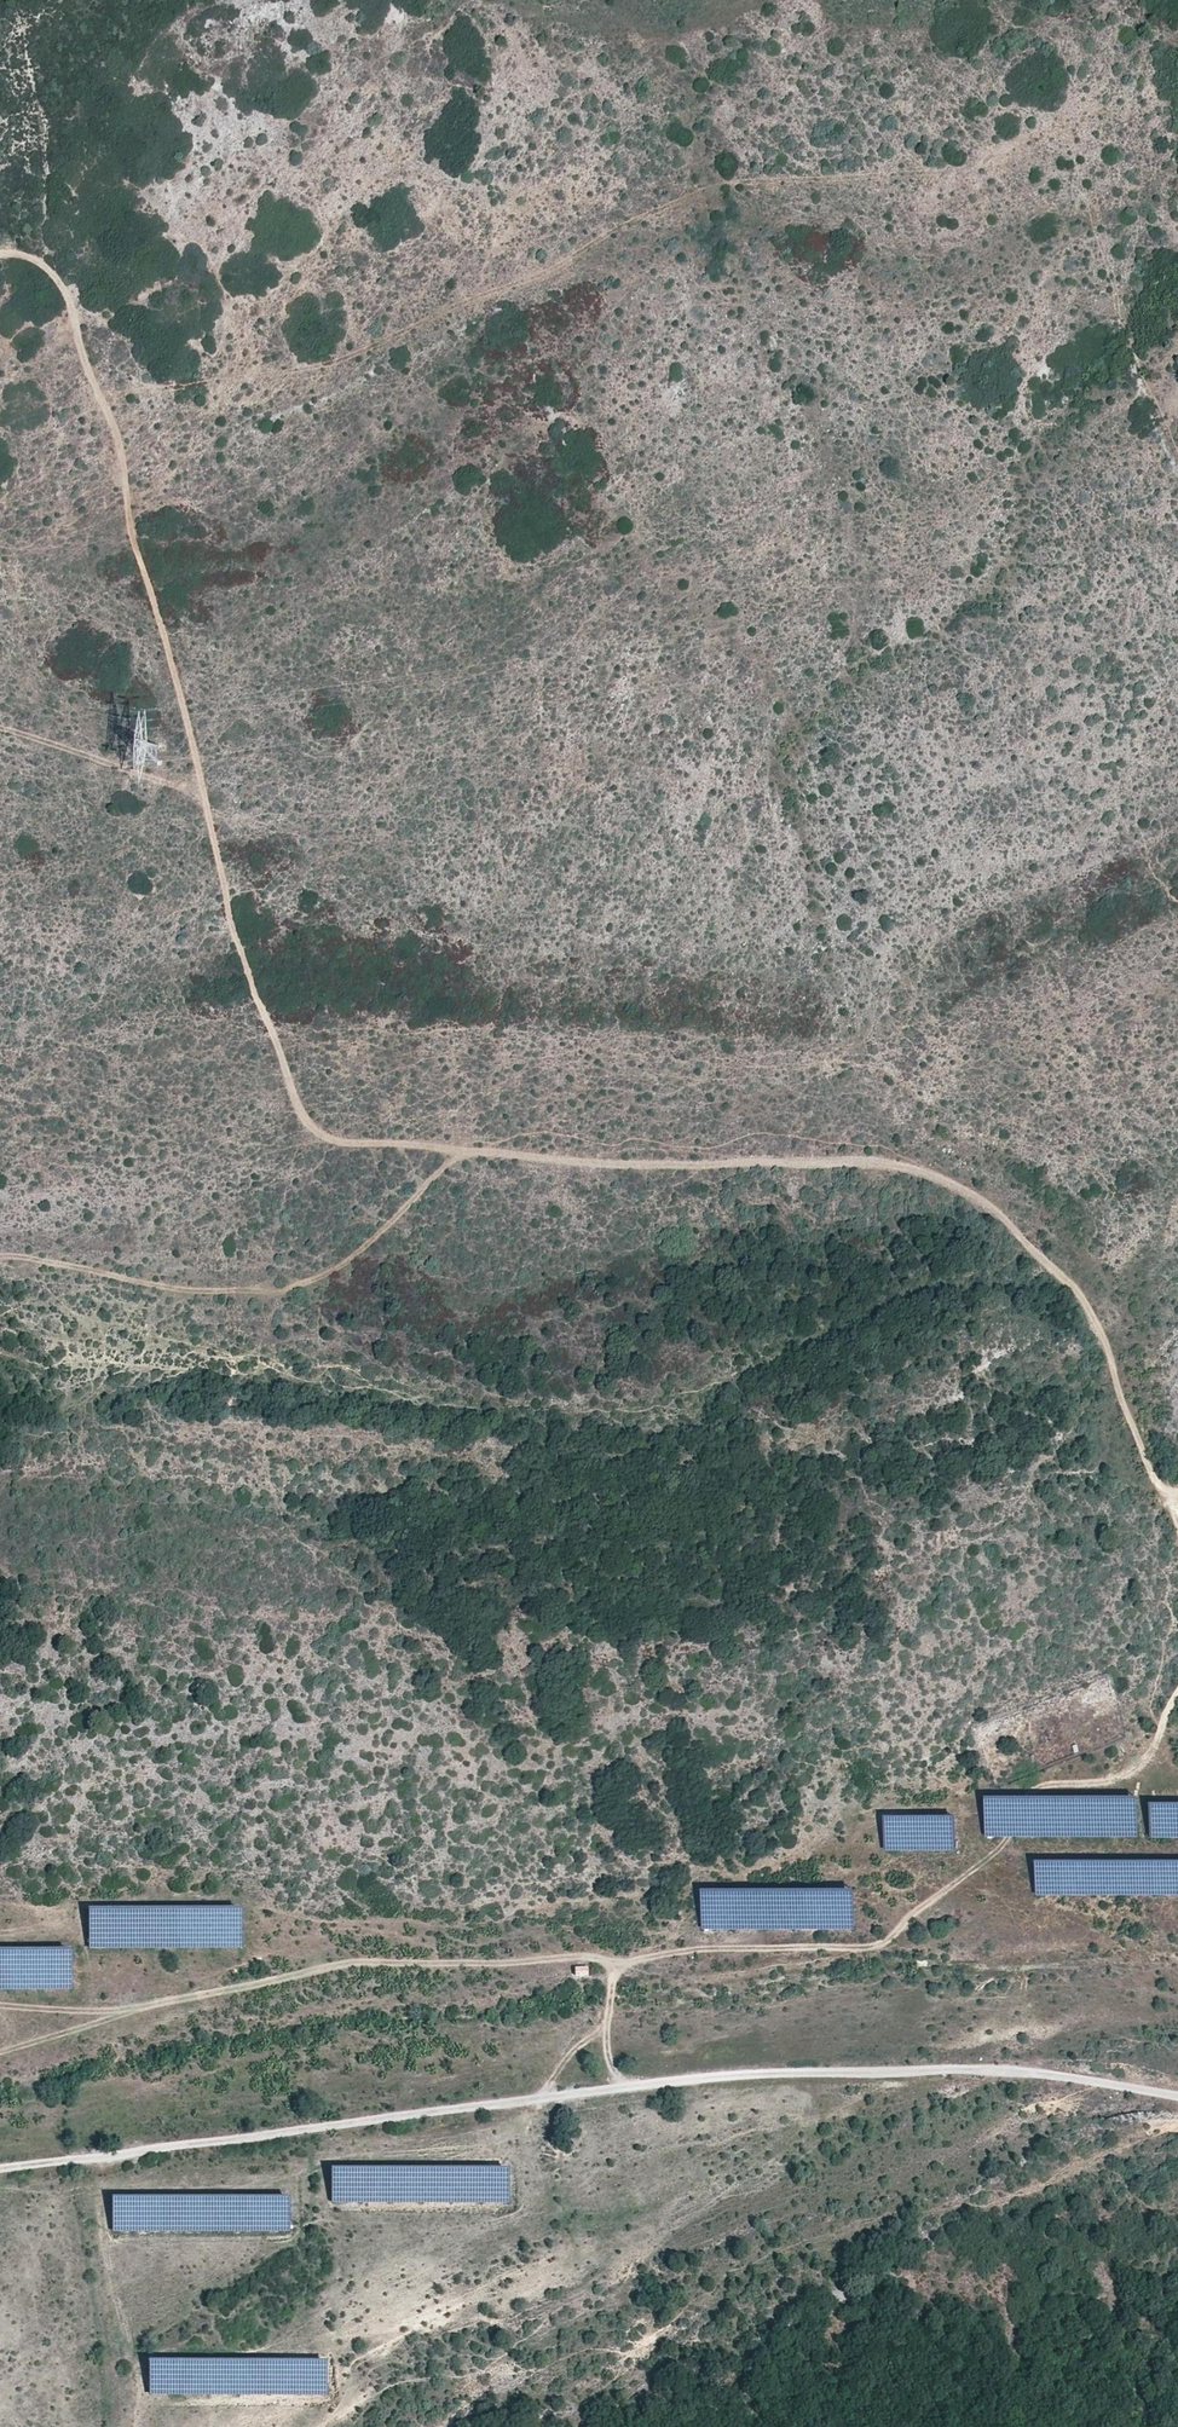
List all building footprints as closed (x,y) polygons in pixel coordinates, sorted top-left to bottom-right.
[(1091,1740),(1073,1744),(1075,1753),(1093,1749),(1091,1740)] [(1142,1798),(987,1798),(987,1839),(1142,1839),(1142,1798)] [(1177,1839),(1177,1804),(1153,1804),(1152,1839),(1177,1839)] [(886,1852),(958,1853),(958,1818),(886,1817),(886,1852)] [(1117,1862),(1037,1861),(1037,1897),(1177,1898),(1177,1862),(1117,1862)] [(704,1891),(704,1931),(857,1931),(857,1891),(704,1891)] [(244,1911),(90,1910),(90,1950),(244,1951),(244,1911)] [(74,1992),(74,1952),(0,1952),(0,1992),(74,1992)] [(589,1976),(589,1967),(576,1967),(575,1976),(589,1976)] [(510,2170),(332,2170),(333,2206),(510,2205),(510,2170)] [(113,2234),(292,2234),(292,2199),(113,2199),(113,2234)] [(151,2363),(151,2398),(329,2398),(328,2362),(151,2363)]
